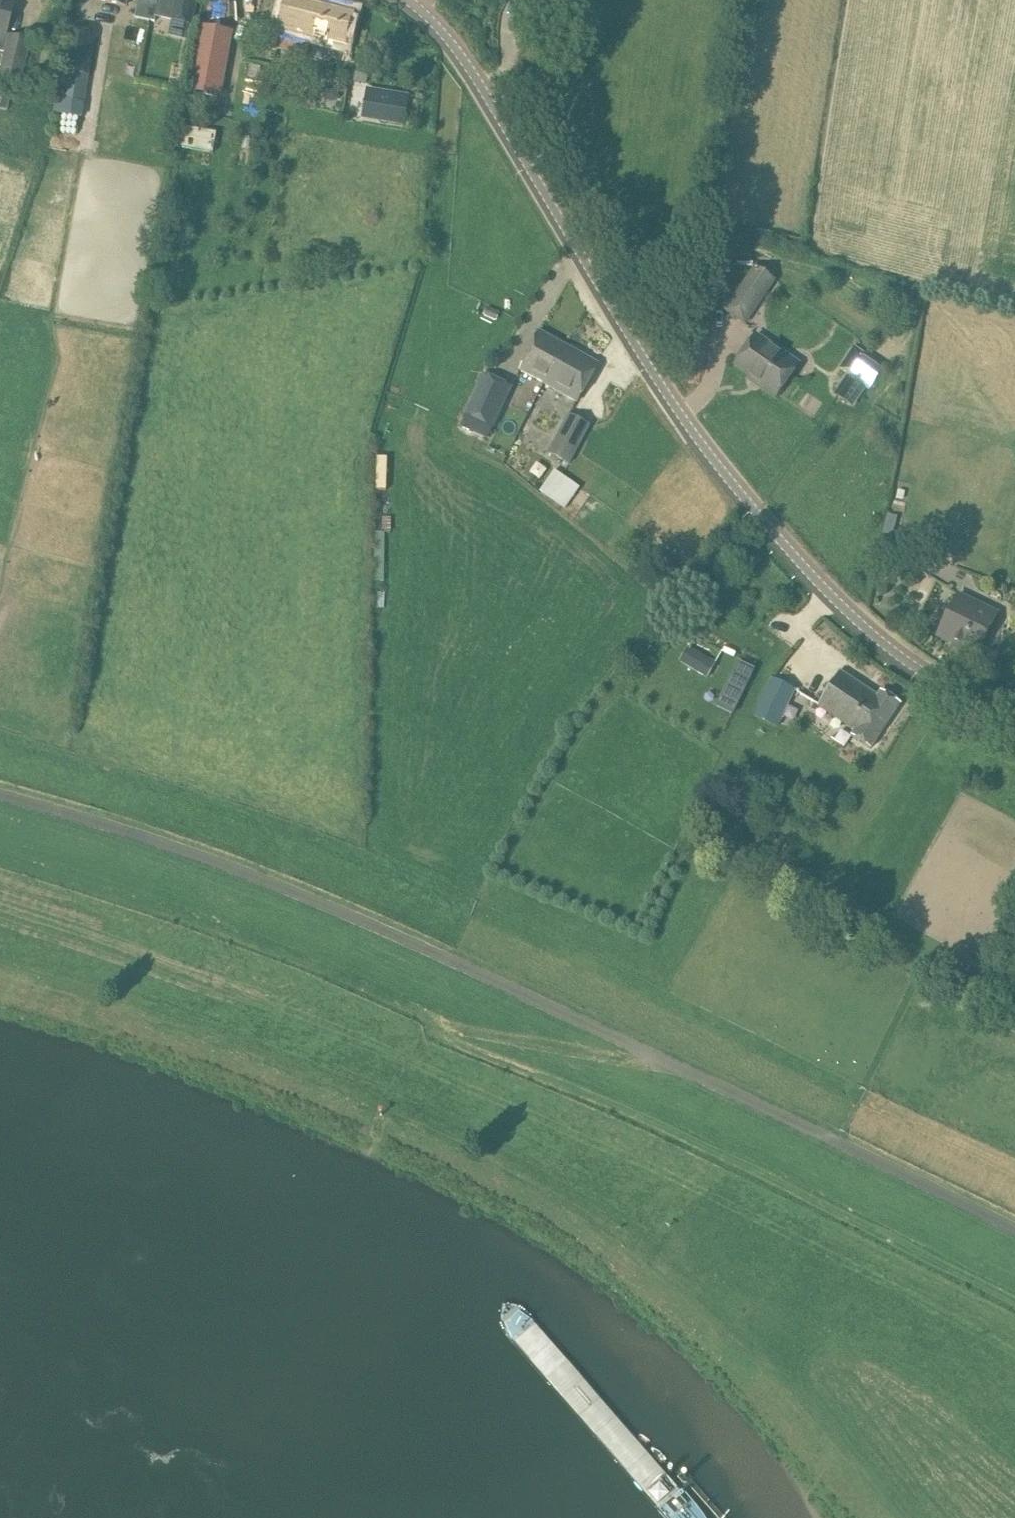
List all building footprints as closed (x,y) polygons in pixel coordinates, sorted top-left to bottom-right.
[(140,4),(158,8),(160,0),(141,0),(140,4)] [(199,0),(175,0),(170,21),(192,26),(199,0)] [(275,46),(307,55),(312,37),(344,46),(353,13),(309,0),(288,0),(275,46)] [(523,3),(540,8),(543,0),(524,0),(523,3)] [(12,4),(0,1),(0,51),(3,52),(0,63),(0,76),(21,81),(31,40),(7,34),(6,38),(4,37),(12,4)] [(190,91),(222,97),(235,31),(203,25),(190,91)] [(90,78),(97,33),(68,30),(61,73),(90,78)] [(403,123),(408,96),(369,89),(364,117),(403,123)] [(7,111),(10,96),(0,94),(0,110),(7,111)] [(725,310),(746,325),(777,280),(755,265),(725,310)] [(545,383),(565,345),(540,332),(520,369),(545,383)] [(756,334),(734,366),(749,376),(747,379),(776,398),(799,363),(756,334)] [(565,345),(545,383),(544,384),(578,403),(599,364),(565,345)] [(849,372),(834,394),(854,407),(869,386),(849,372)] [(512,388),(484,375),(460,426),(488,439),(512,388)] [(591,425),(568,414),(548,452),(571,464),(591,425)] [(375,455),(374,488),(389,489),(390,456),(375,455)] [(556,471),(540,492),(565,511),(581,489),(556,471)] [(959,594),(939,636),(978,655),(998,613),(959,594)] [(717,664),(689,648),(680,662),(708,679),(717,664)] [(739,662),(717,708),(734,716),(756,670),(739,662)] [(872,747),(900,704),(882,692),(879,696),(842,672),(820,706),(856,730),(853,735),(872,747)] [(781,722),(796,690),(772,678),(757,710),(781,722)]
